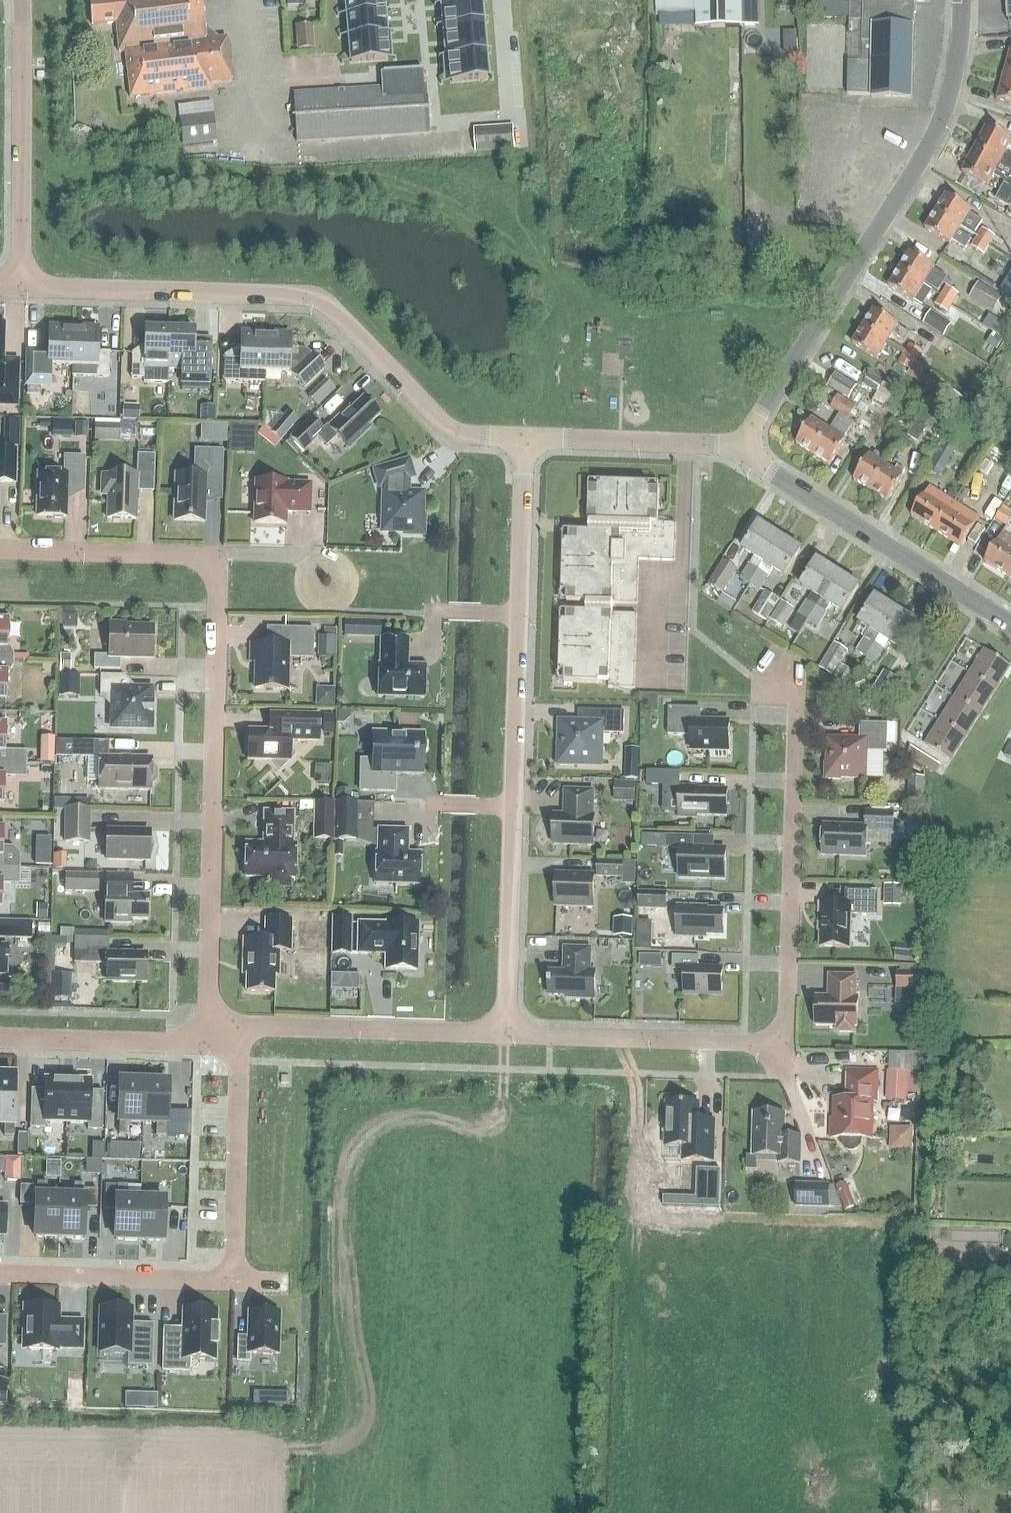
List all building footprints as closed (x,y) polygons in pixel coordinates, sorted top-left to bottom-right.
[(129,97),(209,88),(209,83),(231,80),(226,38),(217,39),(216,37),(208,30),(204,30),(200,0),(89,0),(91,25),(115,22),(118,52),(125,51),(129,97)] [(358,60),(395,56),(389,0),(353,0),(358,60)] [(455,84),(489,81),(481,0),(446,0),(455,84)] [(740,0),(655,0),(656,15),(660,15),(660,29),(741,27),(741,26),(740,0)] [(758,0),(740,0),(741,26),(759,25),(758,0)] [(910,99),(912,26),(913,2),(930,3),(930,0),(863,0),(862,0),(850,0),(849,21),(849,35),(862,35),(862,42),(862,62),(848,62),(847,95),(871,95),(871,98),(910,99)] [(849,4),(837,4),(837,17),(849,17),(849,4)] [(295,26),(297,49),(315,47),(313,24),(295,26)] [(671,50),(661,49),(659,65),(669,66),(671,50)] [(296,141),(428,132),(425,84),(423,85),(422,70),(382,72),(383,87),(292,93),(296,141)] [(1003,75),(996,99),(1010,103),(1010,77),(1003,75)] [(179,117),(182,145),(216,141),(213,113),(179,117)] [(472,128),(474,152),(514,150),(512,125),(472,128)] [(974,149),(1010,169),(1010,156),(1005,152),(1010,141),(1010,139),(986,126),(974,149)] [(974,149),(961,171),(987,185),(993,175),(1009,183),(1008,185),(1004,192),(1010,195),(1010,169),(974,149)] [(971,210),(946,195),(935,212),(960,227),(973,235),(982,221),(976,217),(969,213),(971,210)] [(949,244),(952,239),(965,248),(971,239),(958,231),(960,227),(935,212),(925,229),(949,244)] [(995,236),(982,228),(976,237),(989,245),(995,236)] [(980,259),(995,268),(1004,255),(989,245),(976,237),(970,247),(983,254),(980,259)] [(933,269),(934,268),(910,252),(899,269),(924,285),(925,283),(938,291),(947,278),(933,269)] [(888,286),(913,302),(914,299),(921,304),(931,289),(924,285),(899,269),(888,286)] [(999,292),(1010,300),(1010,274),(999,292)] [(977,282),(967,298),(991,312),(1001,296),(977,282)] [(953,303),(958,294),(946,286),(940,295),(953,303)] [(934,304),(947,312),(953,303),(940,295),(934,304)] [(873,310),(862,328),(887,343),(893,333),(905,341),(910,333),(898,325),(873,310)] [(951,324),(931,311),(923,324),(943,337),(951,324)] [(1003,337),(1009,326),(999,320),(993,331),(1003,337)] [(0,324),(0,405),(17,406),(18,360),(3,359),(4,324),(0,324)] [(50,365),(72,366),(73,326),(49,325),(48,352),(27,352),(25,385),(27,385),(40,385),(50,385),(50,365)] [(98,327),(73,326),(72,366),(72,376),(108,377),(109,352),(97,352),(98,327)] [(143,382),(167,383),(168,369),(169,329),(145,328),(144,353),(131,353),(131,378),(143,378),(143,382)] [(887,343),(862,328),(852,344),(877,359),(887,343)] [(193,339),(194,330),(169,329),(168,369),(182,369),(181,383),(209,383),(210,339),(193,339)] [(265,372),(264,372),(265,332),(241,332),(240,356),(223,355),(222,380),(239,381),(265,382),(265,372)] [(289,350),(289,333),(265,332),(264,372),(265,372),(288,373),(288,371),(292,371),(290,373),(304,387),(324,368),(311,354),(309,355),(305,351),(289,350)] [(909,343),(903,353),(916,361),(922,351),(909,343)] [(916,361),(903,353),(897,362),(910,370),(908,375),(918,381),(926,367),(916,361)] [(826,387),(848,399),(856,386),(834,373),(826,387)] [(881,383),(868,375),(862,383),(876,392),(881,383)] [(329,378),(312,394),(320,404),(338,388),(329,378)] [(40,385),(27,385),(26,394),(39,394),(40,385)] [(935,406),(952,416),(962,399),(946,389),(935,406)] [(830,406),(839,412),(846,400),(838,394),(830,406)] [(348,449),(370,427),(368,425),(380,414),(363,397),(352,408),(350,406),(324,430),(325,432),(318,438),(326,446),(336,437),(348,449)] [(855,406),(846,400),(839,412),(847,418),(855,406)] [(203,422),(213,422),(213,406),(203,406),(203,422)] [(73,407),(73,417),(89,417),(89,407),(73,407)] [(123,410),(122,420),(135,420),(138,420),(139,410),(123,410)] [(838,413),(828,430),(812,454),(829,465),(845,441),(842,439),(852,424),(848,419),(838,413)] [(271,432),(280,439),(282,441),(294,425),(284,416),(271,432)] [(290,438),(302,451),(303,453),(318,438),(325,432),(324,430),(311,417),(289,438),(290,438)] [(795,444),(812,454),(828,430),(811,419),(795,444)] [(925,427),(915,421),(906,435),(917,442),(925,427)] [(88,438),(89,423),(75,423),(74,438),(88,438)] [(94,435),(118,436),(119,424),(95,423),(94,435)] [(232,452),(259,451),(258,423),(231,425),(232,452)] [(214,441),(226,442),(227,426),(215,425),(214,441)] [(886,441),(896,449),(904,436),(894,430),(886,441)] [(18,435),(6,435),(6,447),(18,447),(18,435)] [(904,436),(896,449),(905,454),(913,443),(904,436)] [(926,469),(939,477),(956,449),(943,441),(926,469)] [(15,483),(15,451),(0,450),(0,482),(15,483)] [(173,520),(204,522),(205,482),(221,483),(222,451),(195,450),(194,476),(175,475),(173,520)] [(101,492),(104,494),(107,495),(106,518),(135,519),(136,491),(152,491),(154,456),(137,455),(137,475),(108,474),(108,476),(104,476),(102,479),(101,492)] [(853,480),(870,491),(885,466),(868,456),(853,480)] [(81,491),(82,491),(83,457),(64,457),(63,475),(37,474),(36,516),(52,516),(54,519),(60,519),(62,517),(66,517),(66,501),(66,491),(66,489),(81,489),(81,491)] [(403,534),(423,535),(424,515),(422,515),(422,493),(408,492),(408,479),(413,477),(408,460),(374,470),(379,487),(383,486),(379,532),(403,532),(403,534)] [(885,466),(870,491),(887,501),(902,477),(901,476),(905,470),(897,465),(894,471),(885,466)] [(253,523),(285,524),(285,512),(309,513),(310,485),(286,484),(286,483),(255,481),(253,523)] [(563,682),(598,683),(598,681),(608,682),(608,688),(634,689),(636,614),(612,613),(612,603),(636,604),(638,560),(674,561),(675,524),(657,523),(658,490),(649,490),(649,484),(598,482),(597,488),(588,488),(587,522),(601,523),(601,533),(568,532),(568,541),(562,541),(561,592),(566,592),(566,602),(586,602),(586,612),(566,612),(565,621),(560,621),(558,673),(564,673),(563,682)] [(911,516),(935,532),(954,503),(929,487),(911,516)] [(960,487),(954,497),(962,502),(968,493),(960,487)] [(954,503),(935,532),(960,547),(978,518),(954,503)] [(740,578),(749,584),(779,537),(759,524),(743,549),(754,556),(740,578)] [(1008,578),(1010,573),(1010,539),(1002,533),(984,562),(1008,578)] [(779,537),(749,584),(759,590),(772,568),(784,575),(800,550),(779,537)] [(707,584),(721,593),(736,570),(722,561),(707,584)] [(798,615),(808,621),(837,574),(817,561),(801,586),(812,593),(798,615)] [(837,574),(808,621),(817,626),(831,604),(842,612),(858,586),(837,574)] [(751,612),(766,621),(779,599),(764,591),(751,612)] [(857,651),(866,657),(896,610),(875,597),(859,622),(870,629),(857,651)] [(769,619),(782,627),(793,609),(781,601),(769,619)] [(896,610),(866,657),(875,663),(889,641),(900,648),(916,623),(896,610)] [(13,660),(13,654),(9,648),(7,647),(7,619),(0,619),(0,659),(13,660)] [(380,623),(364,622),(364,634),(380,635),(380,623)] [(108,655),(93,655),(93,669),(119,670),(119,658),(152,658),(153,627),(124,626),(124,623),(109,623),(108,655)] [(313,629),(281,628),(281,645),(250,644),(249,661),(255,661),(254,688),(286,689),(287,658),(312,659),(313,629)] [(323,637),(322,637),(322,657),(336,657),(336,637),(323,637)] [(378,665),(377,697),(423,698),(424,666),(407,665),(407,640),(380,639),(379,665),(378,665)] [(818,667),(832,676),(848,651),(834,642),(818,667)] [(984,650),(969,673),(995,690),(1010,666),(984,650)] [(70,674),(70,656),(60,655),(60,673),(70,674)] [(0,659),(0,699),(5,699),(6,671),(8,672),(13,665),(13,660),(0,659)] [(873,691),(883,698),(885,696),(889,698),(896,688),(890,684),(894,679),(884,673),(873,691)] [(995,690),(969,673),(954,697),(980,713),(981,712),(995,690)] [(111,728),(150,729),(151,714),(151,704),(151,689),(123,688),(124,676),(100,676),(99,696),(111,696),(111,728)] [(862,679),(853,683),(855,690),(865,686),(862,679)] [(657,697),(641,697),(641,707),(657,708),(657,697)] [(954,697),(939,721),(965,737),(980,713),(954,697)] [(855,716),(855,700),(845,700),(845,716),(855,716)] [(690,735),(690,749),(708,749),(708,758),(727,758),(728,723),(700,722),(700,708),(668,708),(667,735),(690,735)] [(556,766),(573,766),(573,764),(600,765),(601,733),(623,734),(623,711),(599,711),(599,723),(559,722),(558,748),(556,748),(556,766)] [(317,741),(318,732),(318,715),(269,714),(269,730),(248,730),(247,760),(271,760),(279,769),(295,754),(289,748),(289,740),(317,741)] [(333,717),(324,717),(324,733),(332,733),(333,717)] [(965,737),(939,721),(924,744),(950,760),(965,737)] [(26,750),(4,750),(5,723),(0,723),(0,763),(26,764),(26,750)] [(826,764),(824,764),(824,779),(839,780),(839,778),(864,778),(865,752),(886,753),(887,725),(859,724),(858,740),(827,739),(826,764)] [(360,760),(359,791),(393,792),(394,774),(421,774),(422,752),(425,749),(425,742),(422,739),(422,734),(372,733),(372,760),(360,760)] [(56,740),(56,757),(99,758),(99,789),(149,790),(149,783),(152,783),(155,779),(155,770),(152,766),(150,766),(150,758),(108,757),(108,741),(56,740)] [(917,751),(909,746),(903,755),(911,760),(917,751)] [(624,778),(637,779),(639,748),(626,747),(624,778)] [(919,765),(925,756),(917,751),(911,760),(919,765)] [(39,764),(53,764),(54,752),(40,752),(39,764)] [(926,770),(932,761),(925,756),(919,765),(926,770)] [(940,766),(932,761),(926,770),(934,775),(940,766)] [(3,777),(25,777),(26,764),(0,763),(0,803),(3,803),(3,777)] [(640,771),(639,785),(668,786),(669,772),(640,771)] [(614,781),(613,801),(634,802),(635,782),(614,781)] [(677,817),(696,818),(696,815),(726,816),(726,790),(696,789),(697,786),(678,786),(677,817)] [(350,802),(350,791),(334,790),(334,801),(350,802)] [(553,815),(553,845),(592,846),(593,816),(592,816),(593,791),(564,790),(563,815),(553,815)] [(312,840),(333,841),(334,801),(313,801),(312,840)] [(334,801),(333,841),(357,841),(358,827),(373,828),(374,802),(358,802),(334,801)] [(64,843),(89,843),(90,808),(77,808),(64,808),(64,843)] [(293,812),(263,811),(262,843),(245,843),(244,860),(242,862),(242,870),(244,872),(244,877),(272,878),(272,882),(275,886),(286,886),(288,882),(288,878),(294,878),(295,844),(292,844),(293,812)] [(822,826),(821,855),(865,856),(866,831),(892,832),(893,812),(865,811),(864,827),(822,826)] [(19,868),(20,854),(13,847),(2,846),(2,827),(0,827),(0,867),(19,868)] [(407,853),(407,830),(377,829),(376,852),(375,852),(374,884),(418,885),(419,853),(407,853)] [(148,835),(148,831),(106,830),(106,860),(148,861),(148,856),(150,856),(152,846),(150,835),(148,835)] [(912,849),(922,849),(922,833),(913,833),(912,849)] [(693,848),(693,836),(665,835),(665,848),(679,848),(678,878),(724,879),(725,849),(693,848)] [(50,866),(50,838),(35,837),(35,866),(50,866)] [(598,878),(623,878),(624,861),(598,860),(598,878)] [(0,867),(0,907),(1,907),(1,880),(12,881),(12,884),(19,884),(19,868),(0,867)] [(64,892),(98,892),(98,874),(64,873),(64,892)] [(105,875),(104,923),(130,923),(130,920),(146,920),(147,896),(131,895),(131,875),(105,875)] [(555,897),(554,905),(592,906),(593,876),(555,875),(555,883),(552,883),(551,897),(555,897)] [(899,902),(900,886),(886,885),(885,901),(899,902)] [(818,904),(818,920),(820,920),(819,947),(849,948),(850,915),(876,915),(876,891),(845,890),(844,905),(818,904)] [(637,909),(667,910),(668,892),(638,891),(637,909)] [(38,906),(38,918),(46,918),(46,906),(38,906)] [(706,907),(676,906),(675,937),(705,937),(705,935),(722,936),(723,910),(706,909),(706,907)] [(330,954),(351,955),(352,916),(331,915),(330,954)] [(656,943),(653,919),(641,921),(644,944),(656,943)] [(264,940),(242,939),(242,964),(246,964),(245,991),(273,992),(274,975),(278,976),(278,950),(290,951),(290,920),(265,920),(264,940)] [(29,938),(30,922),(0,921),(0,937),(29,938)] [(384,969),(416,970),(417,924),(385,923),(357,923),(356,954),(384,954),(384,969)] [(73,963),(94,963),(106,964),(106,980),(145,981),(145,954),(107,954),(108,938),(74,938),(73,963)] [(312,955),(327,955),(328,939),(312,939),(312,955)] [(897,943),(895,959),(913,962),(915,946),(897,943)] [(565,999),(594,1000),(595,971),(589,970),(590,948),(563,947),(562,973),(549,972),(548,995),(565,996),(565,999)] [(652,967),(652,955),(639,955),(639,967),(652,967)] [(671,967),(684,968),(683,994),(720,995),(721,969),(698,968),(698,956),(671,955),(671,967)] [(334,972),(334,988),(363,988),(364,973),(334,972)] [(895,989),(923,990),(924,974),(899,973),(896,973),(895,989)] [(63,975),(51,975),(50,999),(62,999),(63,975)] [(836,1030),(838,1032),(851,1033),(854,1030),(854,1027),(856,1027),(857,998),(855,998),(856,976),(828,975),(827,997),(815,997),(815,1026),(836,1026),(836,1030)] [(829,1138),(842,1138),(841,1141),(842,1146),(845,1149),(848,1151),(853,1151),(856,1149),(859,1146),(860,1142),(860,1138),(870,1139),(870,1126),(871,1116),(871,1101),(876,1101),(877,1071),(847,1070),(846,1099),(834,1099),(834,1119),(830,1119),(829,1138)] [(888,1072),(887,1072),(886,1094),(906,1094),(906,1092),(907,1072),(888,1072)] [(0,1075),(0,1124),(4,1124),(4,1136),(13,1136),(15,1076),(0,1075)] [(44,1122),(65,1122),(67,1079),(44,1078),(44,1090),(30,1089),(29,1128),(43,1128),(44,1122)] [(90,1079),(67,1079),(65,1122),(87,1123),(87,1130),(101,1130),(102,1092),(89,1091),(90,1079)] [(118,1134),(128,1135),(129,1123),(142,1123),(143,1081),(120,1080),(118,1134)] [(155,1136),(165,1136),(167,1081),(143,1081),(142,1123),(156,1124),(155,1136)] [(661,1131),(665,1137),(664,1146),(682,1147),(682,1160),(712,1161),(713,1121),(697,1121),(698,1103),(666,1102),(665,1129),(661,1131)] [(190,1136),(190,1112),(178,1112),(177,1136),(190,1136)] [(753,1113),(752,1156),(778,1156),(777,1163),(799,1163),(799,1136),(783,1136),(783,1114),(753,1113)] [(893,1131),(892,1147),(908,1147),(909,1131),(893,1131)] [(189,1145),(190,1137),(177,1137),(177,1145),(189,1145)] [(110,1143),(110,1157),(124,1158),(124,1144),(110,1143)] [(19,1181),(19,1159),(0,1158),(0,1172),(5,1173),(5,1181),(19,1181)] [(33,1176),(33,1161),(21,1161),(21,1176),(33,1176)] [(119,1162),(105,1161),(105,1171),(119,1172),(119,1162)] [(719,1208),(720,1169),(701,1169),(699,1207),(719,1208)] [(794,1207),(828,1208),(829,1184),(795,1182),(794,1207)] [(58,1238),(60,1195),(46,1194),(47,1183),(36,1183),(35,1237),(58,1238)] [(845,1211),(854,1207),(845,1183),(835,1187),(845,1211)] [(83,1207),(83,1189),(84,1184),(73,1184),(73,1195),(60,1195),(58,1238),(82,1239),(83,1207)] [(140,1198),(126,1197),(127,1186),(117,1185),(115,1240),(139,1240),(140,1198)] [(20,1204),(30,1204),(31,1187),(21,1187),(20,1204)] [(83,1207),(96,1208),(96,1190),(83,1189),(83,1207)] [(164,1198),(140,1198),(139,1240),(162,1241),(164,1198)] [(1002,1262),(1002,1270),(1010,1270),(1010,1262),(1002,1262)] [(57,1306),(25,1305),(23,1349),(56,1350),(56,1348),(81,1348),(82,1321),(57,1320),(57,1306)] [(136,1326),(130,1325),(130,1309),(100,1308),(99,1353),(129,1354),(129,1353),(152,1353),(153,1324),(136,1324),(136,1326)] [(216,1345),(217,1326),(215,1326),(215,1311),(183,1310),(182,1336),(163,1335),(162,1371),(189,1371),(189,1359),(214,1359),(214,1345),(216,1345)] [(238,1337),(237,1361),(249,1362),(249,1354),(277,1354),(278,1313),(249,1312),(248,1338),(238,1337)] [(273,1392),(273,1404),(289,1405),(289,1393),(273,1392)] [(140,1393),(140,1409),(156,1410),(156,1394),(140,1393)]
